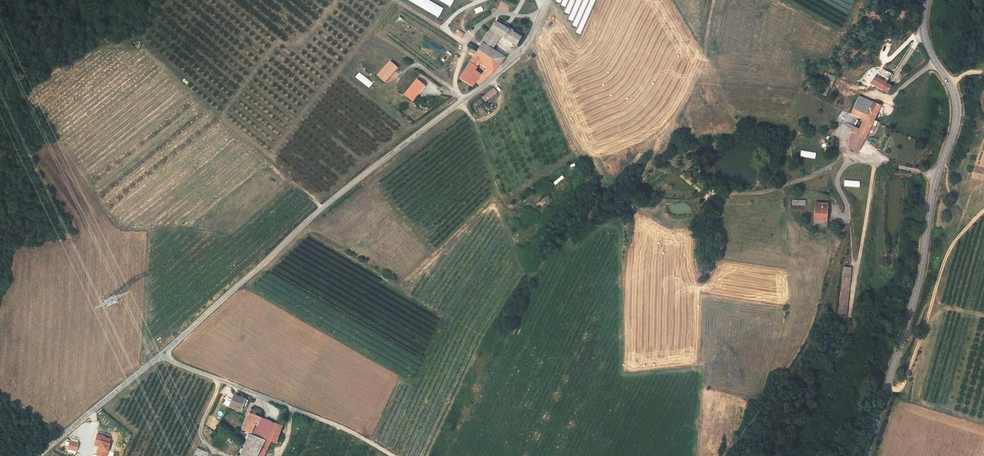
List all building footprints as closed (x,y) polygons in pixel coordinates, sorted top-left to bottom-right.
[(437,20),(441,12),(429,6),(427,10),(421,7),(422,6),(411,0),(401,0),(437,20)] [(439,9),(441,5),(432,0),(430,0),(428,3),(439,9)] [(477,50),(501,65),(504,57),(491,49),(500,36),(515,45),(522,35),(509,27),(510,26),(511,23),(500,15),(497,19),(477,50)] [(134,44),(129,49),(134,54),(138,48),(134,44)] [(466,83),(474,70),(479,61),(489,67),(487,70),(490,74),(501,65),(477,50),(459,79),(466,83)] [(397,67),(389,61),(377,75),(385,81),(397,67)] [(471,86),(475,82),(481,74),(474,70),(466,83),(471,86)] [(359,72),(355,77),(369,88),(373,83),(359,72)] [(479,84),(487,77),(481,74),(475,82),(479,84)] [(889,80),(881,75),(878,79),(887,84),(889,80)] [(870,84),(887,94),(891,87),(887,84),(878,79),(875,77),(870,84)] [(420,91),(418,90),(422,84),(416,79),(404,94),(412,100),(420,91)] [(498,93),(494,88),(485,94),(490,99),(498,93)] [(490,99),(485,94),(481,97),(486,102),(490,99)] [(860,95),(856,101),(871,107),(874,101),(860,95)] [(856,101),(849,112),(852,113),(857,116),(859,112),(874,118),(882,105),(874,101),(871,107),(856,101)] [(864,119),(857,134),(854,141),(860,145),(867,132),(872,135),(876,127),(871,125),(874,118),(859,112),(857,116),(864,119)] [(836,133),(851,140),(854,141),(857,134),(840,126),(836,133)] [(854,141),(851,140),(849,148),(857,152),(860,145),(854,141)] [(540,208),(549,198),(546,195),(537,205),(540,208)] [(816,219),(827,218),(827,203),(815,203),(816,219)] [(847,312),(848,274),(841,273),(840,311),(847,312)] [(237,412),(248,416),(252,406),(241,401),(237,412)] [(269,444),(264,442),(265,437),(259,434),(264,422),(256,419),(249,435),(254,438),(253,441),(256,442),(250,455),(263,455),(269,444)] [(280,448),(287,432),(277,428),(270,444),(277,447),(280,448)] [(76,451),(78,442),(69,441),(67,449),(76,451)] [(105,442),(103,448),(109,449),(107,455),(115,455),(117,451),(118,447),(111,445),(111,443),(105,442)] [(277,447),(270,444),(269,444),(263,455),(273,455),(277,447)] [(209,452),(198,446),(193,455),(206,455),(209,452)]
